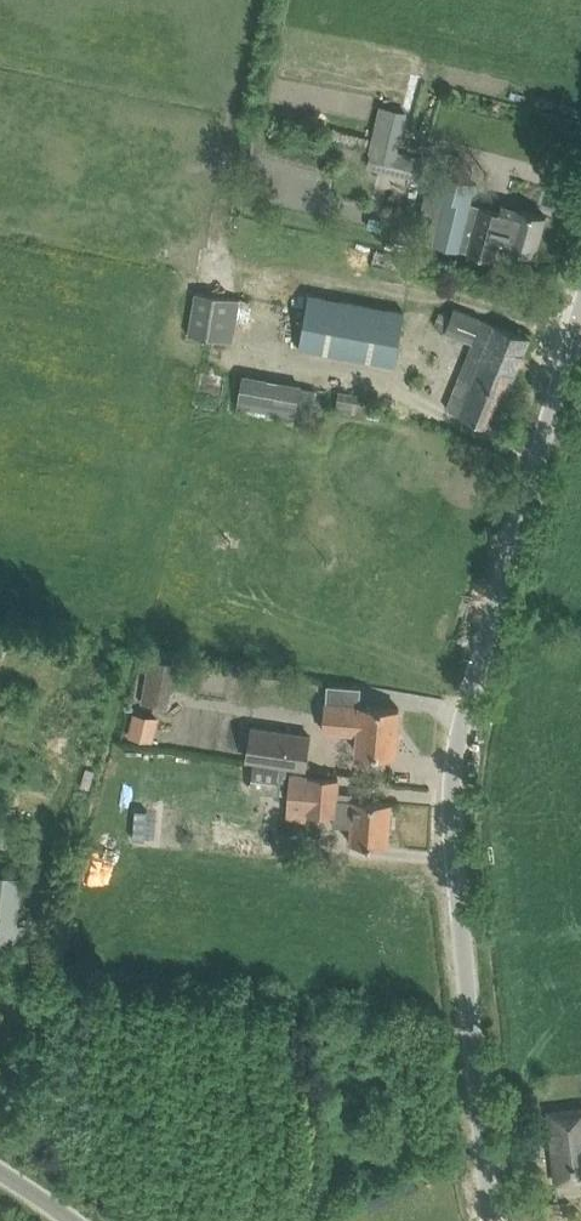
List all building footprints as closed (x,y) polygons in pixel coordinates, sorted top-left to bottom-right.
[(379,104),(368,151),(372,152),(368,167),(418,179),(422,161),(394,154),(404,111),(379,104)] [(414,239),(459,250),(475,182),(441,174),(436,194),(426,191),(414,239)] [(517,207),(515,215),(481,205),(468,251),(493,258),(497,241),(507,243),(507,244),(535,252),(545,215),(517,207)] [(233,341),(240,298),(195,291),(188,334),(233,341)] [(394,364),(404,311),(308,293),(299,347),(394,364)] [(453,391),(446,408),(493,426),(530,336),(495,321),(495,322),(454,307),(445,330),(485,345),(465,396),(453,391)] [(235,404),(295,416),(300,384),(240,372),(235,404)] [(338,731),(357,732),(356,750),(395,754),(399,708),(360,704),(360,705),(340,703),(338,731)] [(305,769),(311,732),(250,723),(243,759),(253,761),(280,765),(305,769)] [(276,794),(280,765),(253,761),(249,789),(276,794)] [(337,797),(338,778),(309,776),(290,774),(287,809),(335,813),(334,822),(351,823),(350,840),(350,842),(364,843),(388,845),(391,802),(367,800),(337,797)] [(12,942),(20,875),(0,872),(0,941),(12,942)] [(551,1112),(558,1180),(580,1178),(580,1109),(551,1112)]
